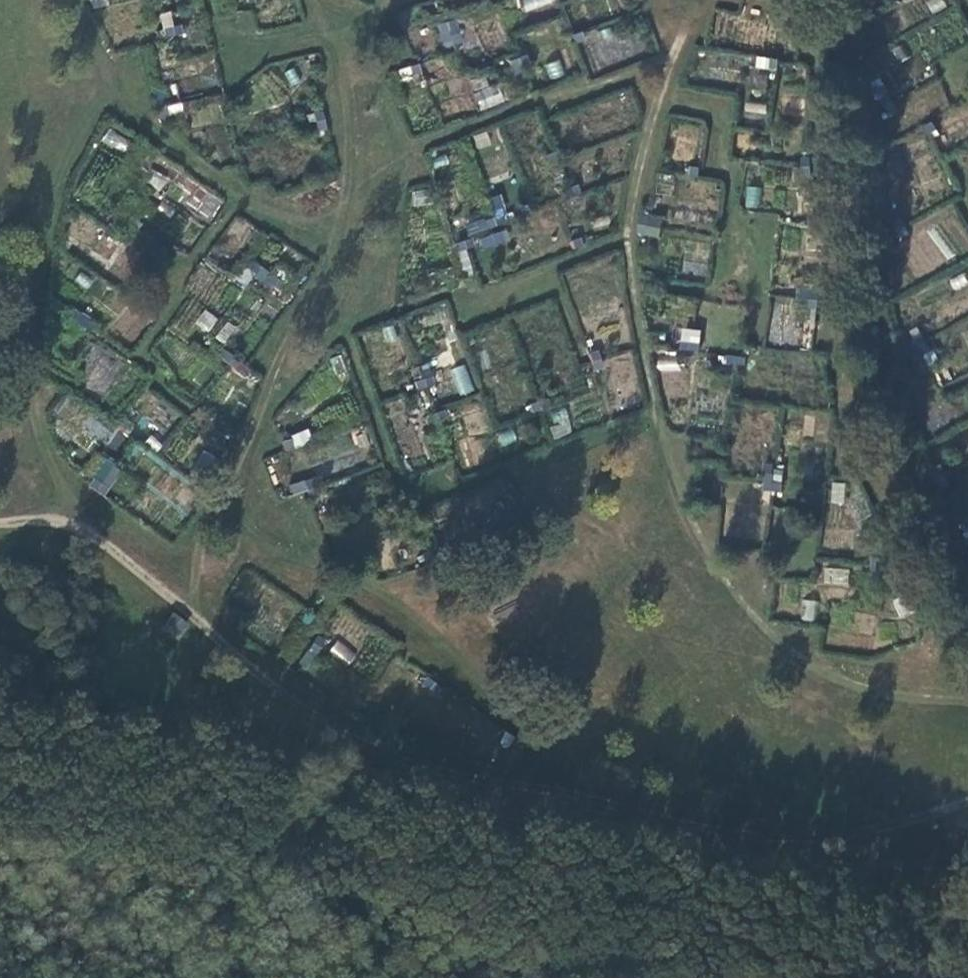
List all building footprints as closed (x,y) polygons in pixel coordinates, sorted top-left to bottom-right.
[(522,10),(555,4),(555,0),(520,0),(522,10)] [(431,8),(435,18),(454,11),(450,1),(431,8)] [(158,16),(161,26),(181,21),(178,11),(158,16)] [(569,19),(571,25),(583,21),(580,15),(569,19)] [(459,20),(437,22),(441,46),(462,43),(459,20)] [(506,41),(513,59),(524,54),(517,37),(506,41)] [(768,53),(777,54),(779,43),(770,41),(768,53)] [(405,51),(408,61),(419,58),(416,48),(405,51)] [(559,60),(544,63),(547,79),(563,76),(559,60)] [(401,81),(422,77),(419,64),(398,68),(401,81)] [(878,81),(889,98),(896,93),(886,76),(878,81)] [(151,85),(156,106),(167,103),(161,82),(151,85)] [(479,110),(504,101),(497,83),(473,92),(479,110)] [(312,108),(315,118),(324,116),(318,94),(306,97),(309,109),(312,108)] [(765,117),(765,103),(744,103),(744,116),(765,117)] [(543,130),(550,149),(560,145),(552,127),(543,130)] [(103,140),(123,152),(129,141),(109,130),(103,140)] [(797,140),(800,161),(810,160),(807,139),(797,140)] [(122,155),(131,161),(137,153),(129,146),(122,155)] [(687,160),(699,161),(700,152),(688,150),(687,160)] [(563,171),(567,181),(574,179),(570,169),(563,171)] [(745,186),(744,208),(759,208),(760,186),(745,186)] [(411,189),(412,205),(430,204),(429,189),(411,189)] [(479,205),(483,215),(502,208),(498,197),(479,205)] [(635,217),(647,219),(649,198),(638,197),(635,217)] [(890,203),(901,221),(908,216),(898,199),(890,203)] [(567,224),(571,234),(577,232),(574,221),(567,224)] [(451,228),(455,238),(472,231),(468,222),(451,228)] [(101,237),(116,245),(121,235),(106,227),(101,237)] [(468,239),(450,248),(459,280),(474,276),(465,252),(471,250),(468,239)] [(263,267),(279,278),(285,270),(268,259),(263,267)] [(806,290),(816,291),(818,272),(809,271),(806,290)] [(194,315),(200,319),(213,302),(208,298),(194,315)] [(913,319),(923,336),(931,332),(921,315),(913,319)] [(676,332),(697,334),(698,324),(677,321),(676,332)] [(586,336),(592,353),(600,349),(594,332),(586,336)] [(73,378),(82,384),(114,339),(105,333),(73,378)] [(221,345),(234,355),(240,346),(227,336),(221,345)] [(726,347),(745,349),(746,339),(727,337),(726,347)] [(675,371),(677,356),(657,354),(655,369),(675,371)] [(412,369),(414,376),(434,369),(431,362),(412,369)] [(466,364),(450,368),(457,395),(473,391),(466,364)] [(527,389),(529,396),(548,390),(545,383),(527,389)] [(423,399),(426,407),(446,399),(443,391),(423,399)] [(546,415),(556,438),(573,431),(562,407),(546,415)] [(214,418),(222,424),(229,415),(221,409),(214,418)] [(89,415),(81,428),(117,449),(125,436),(89,415)] [(281,425),(285,435),(293,432),(289,422),(281,425)] [(935,452),(945,469),(953,464),(943,447),(935,452)] [(762,472),(781,474),(782,463),(774,462),(774,454),(765,453),(762,472)] [(303,465),(309,484),(317,481),(311,462),(303,465)] [(86,487),(104,498),(123,474),(102,464),(86,487)] [(829,503),(843,504),(845,483),(831,482),(829,503)] [(422,527),(428,545),(437,542),(430,524),(422,527)] [(871,555),(891,557),(892,545),(883,544),(884,536),(873,535),(871,555)] [(822,585),(848,587),(849,569),(823,567),(822,585)] [(803,600),(802,620),(815,621),(816,601),(803,600)] [(160,629),(179,641),(188,628),(169,615),(160,629)] [(309,638),(316,642),(327,623),(319,619),(309,638)] [(337,640),(330,650),(348,663),(355,652),(337,640)] [(420,667),(436,677),(441,670),(425,659),(420,667)] [(491,756),(505,761),(513,739),(500,734),(491,756)]
